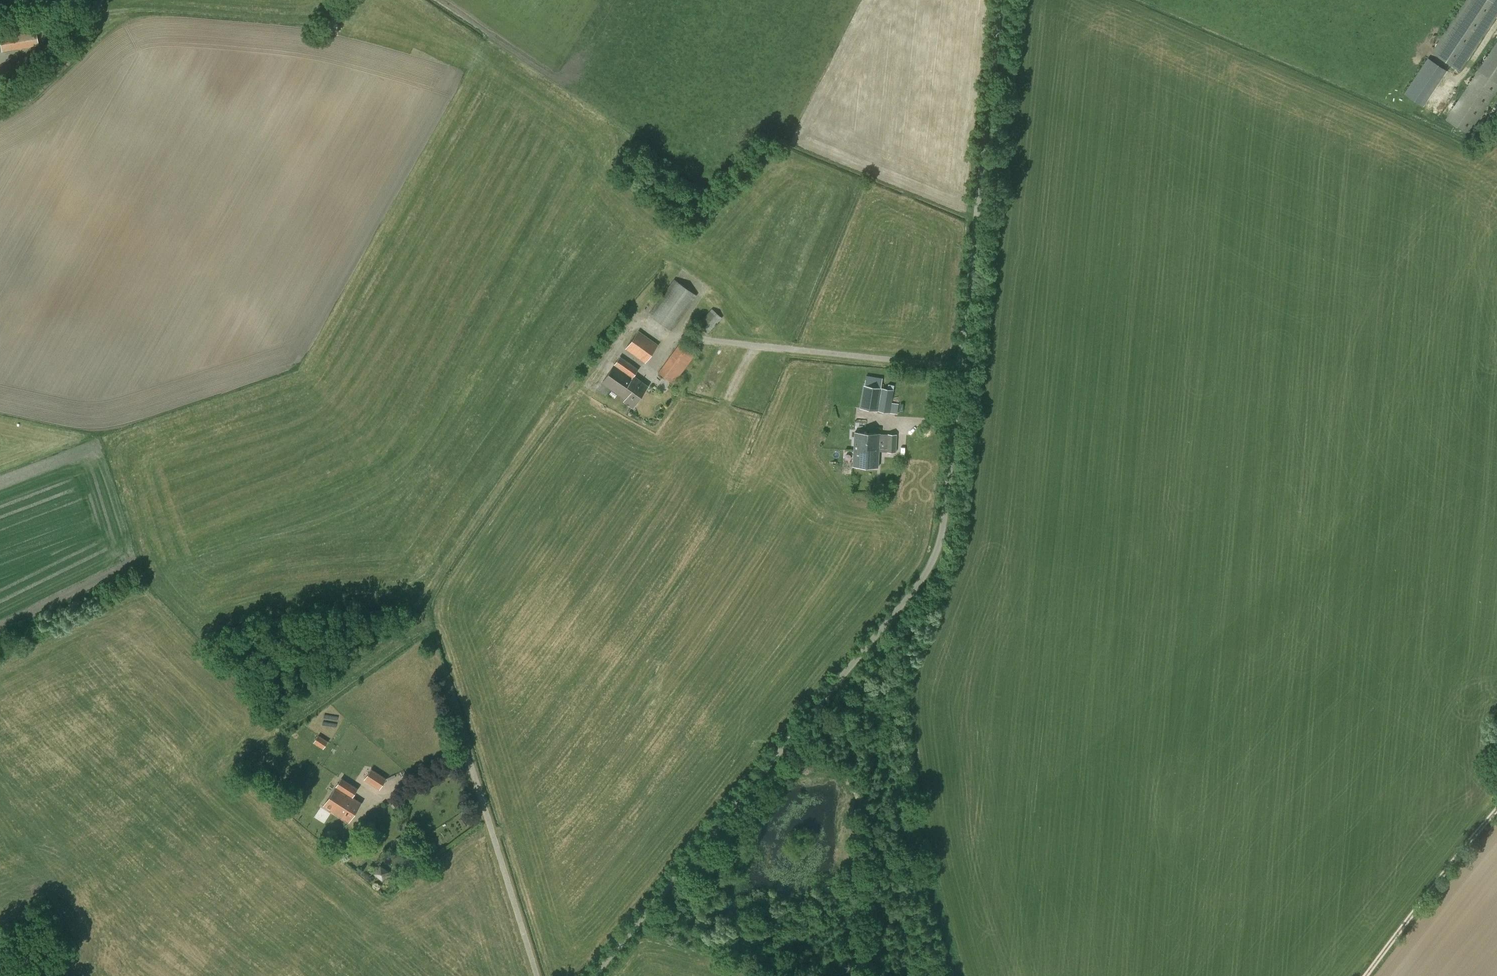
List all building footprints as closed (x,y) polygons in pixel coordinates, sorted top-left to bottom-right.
[(1460,69),(1496,13),(1496,0),(1466,0),(1432,51),(1460,69)] [(2,52),(39,46),(36,30),(0,36),(0,39),(2,52)] [(57,46),(50,40),(41,49),(48,55),(57,46)] [(1496,92),(1496,42),(1446,118),(1470,133),(1496,92)] [(12,89),(24,78),(24,79),(40,63),(29,52),(13,68),(10,65),(0,75),(0,77),(12,89)] [(648,314),(671,331),(697,295),(674,279),(648,314)] [(697,324),(708,334),(722,318),(712,309),(697,324)] [(625,348),(645,363),(658,345),(638,330),(625,348)] [(678,344),(658,372),(674,384),(695,355),(678,344)] [(623,401),(633,408),(649,386),(634,375),(639,369),(620,356),(601,383),(625,399),(623,401)] [(882,378),(867,375),(865,385),(863,384),(859,408),(897,414),(898,404),(891,403),(894,390),(881,387),(882,378)] [(897,434),(887,433),(887,434),(880,433),(854,432),(852,466),(878,468),(879,451),(887,452),(896,452),(897,434)] [(314,742),(323,749),(328,741),(319,735),(314,742)] [(387,778),(371,768),(364,779),(379,789),(387,778)] [(353,797),(358,788),(342,778),(323,806),(349,822),(361,802),(353,797)] [(384,879),(392,868),(383,861),(375,872),(384,879)]
